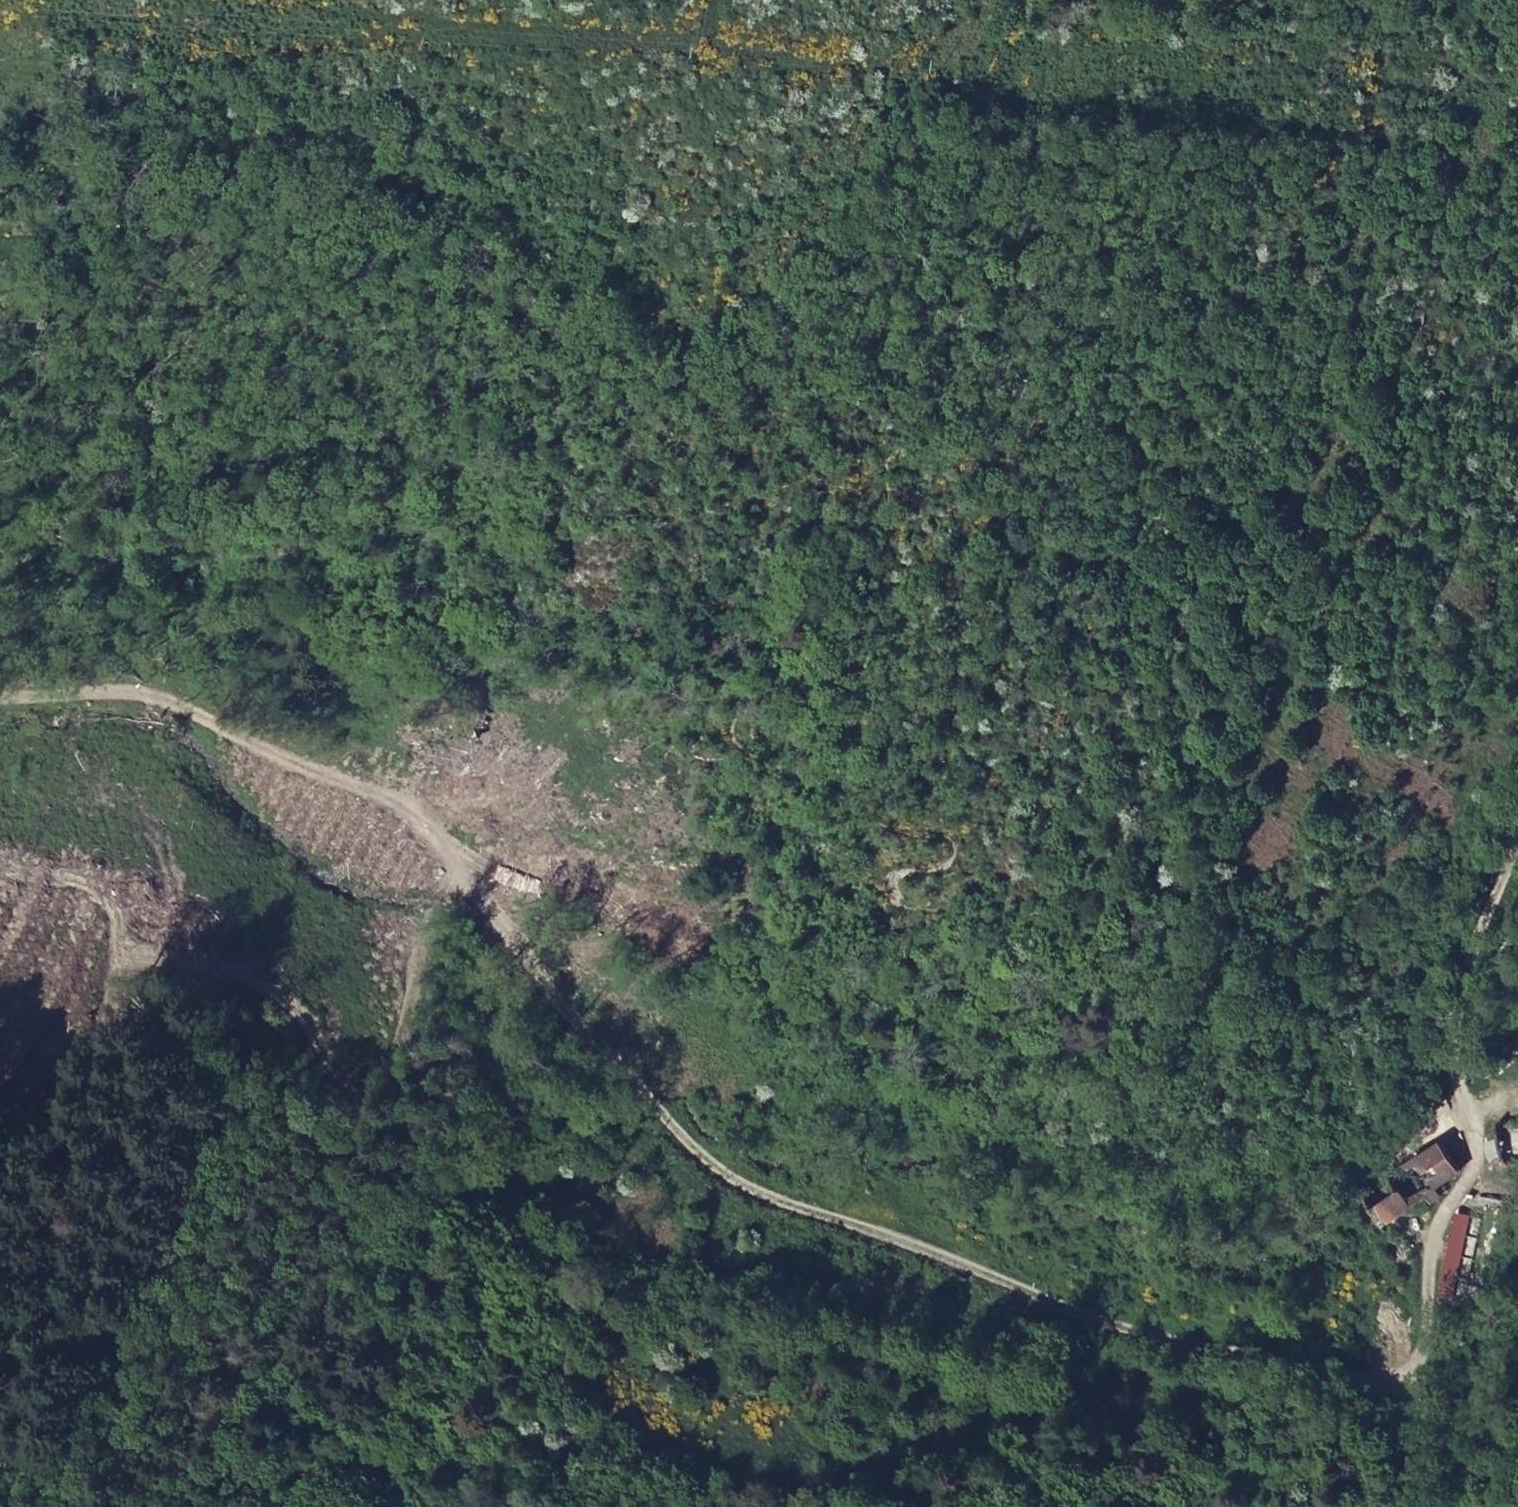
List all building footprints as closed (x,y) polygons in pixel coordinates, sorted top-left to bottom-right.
[(1469,1153),(1447,1101),(1361,1190),(1379,1212),(1392,1231),(1431,1201),(1436,1206),(1447,1200),(1443,1191),(1463,1177),(1457,1161),(1469,1153)] [(1517,1166),(1517,1121),(1497,1125),(1509,1168),(1517,1166)]
